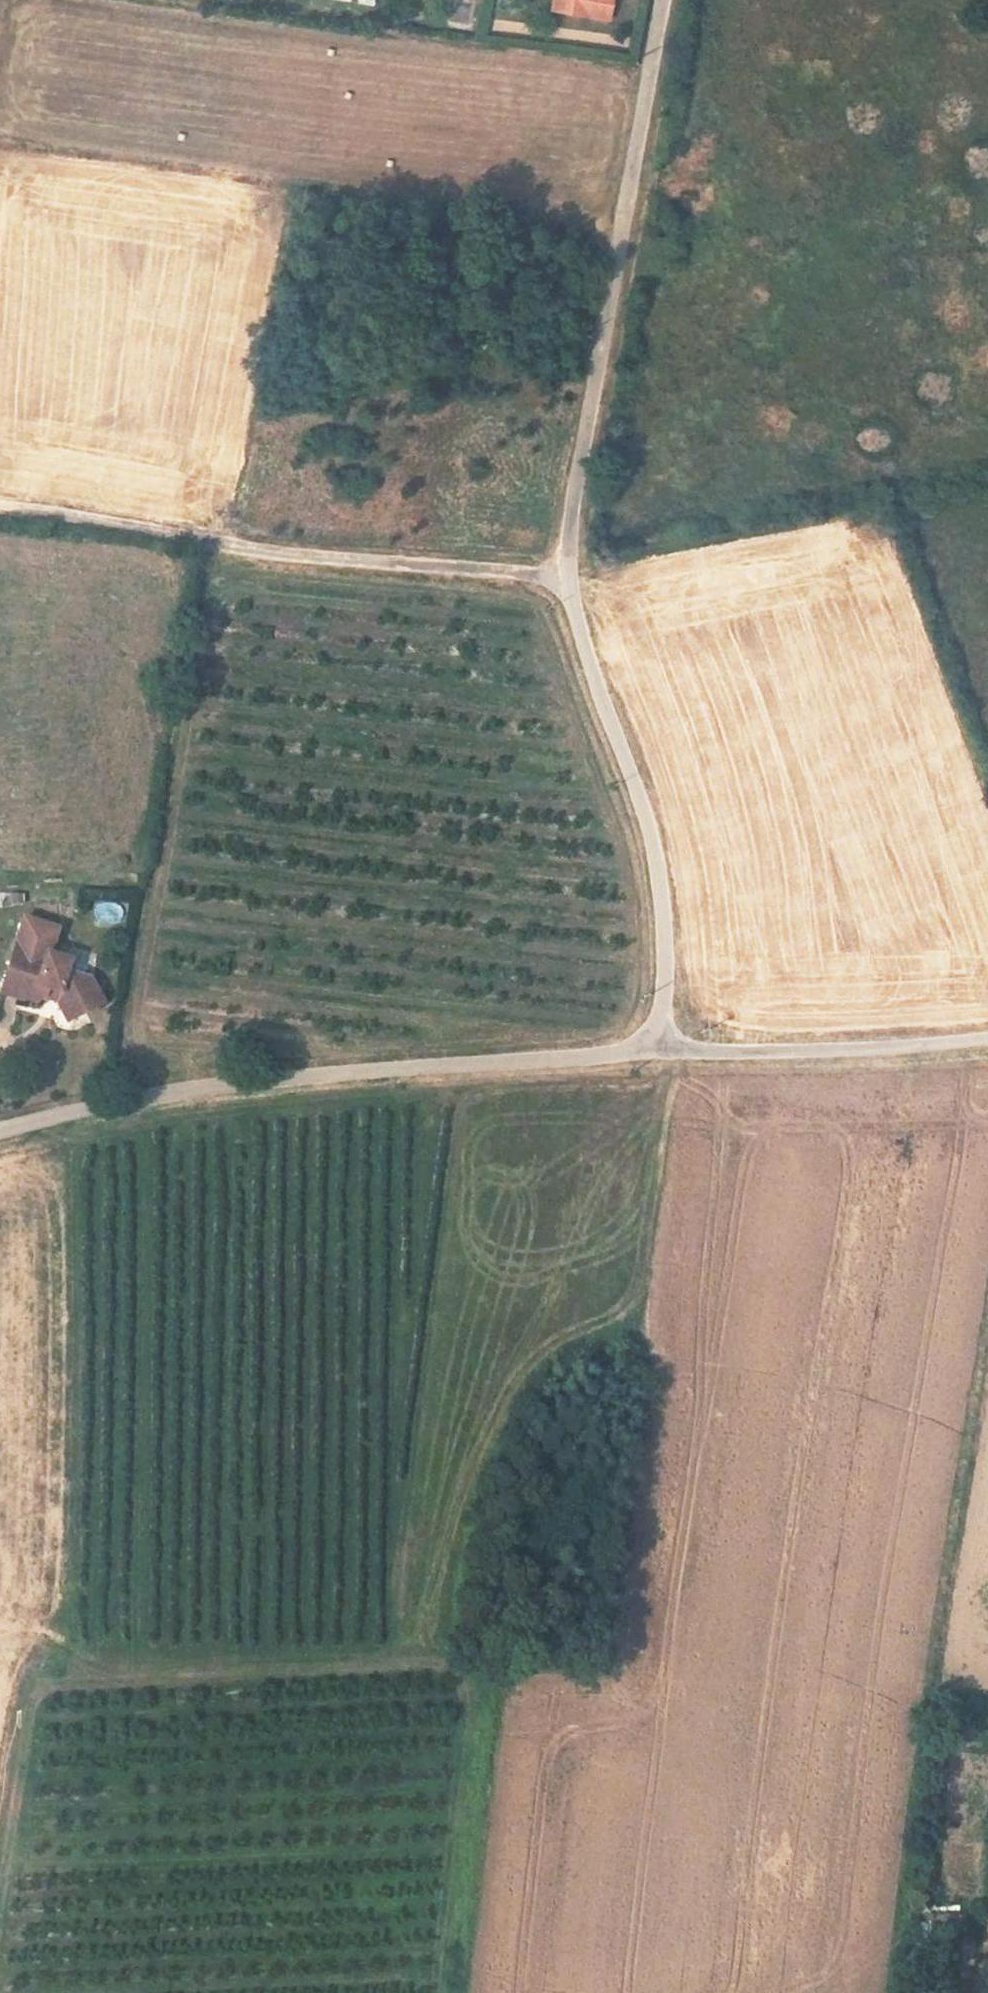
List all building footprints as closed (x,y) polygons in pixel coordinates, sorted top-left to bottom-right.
[(553,6),(566,9),(568,0),(555,0),(553,6)] [(566,9),(606,16),(609,0),(568,0),(566,9)] [(94,919),(120,921),(121,903),(96,901),(94,919)] [(68,969),(72,959),(53,952),(62,926),(29,915),(3,989),(24,996),(24,993),(38,997),(46,993),(63,999),(65,1008),(85,1014),(106,1004),(95,978),(68,969)]
